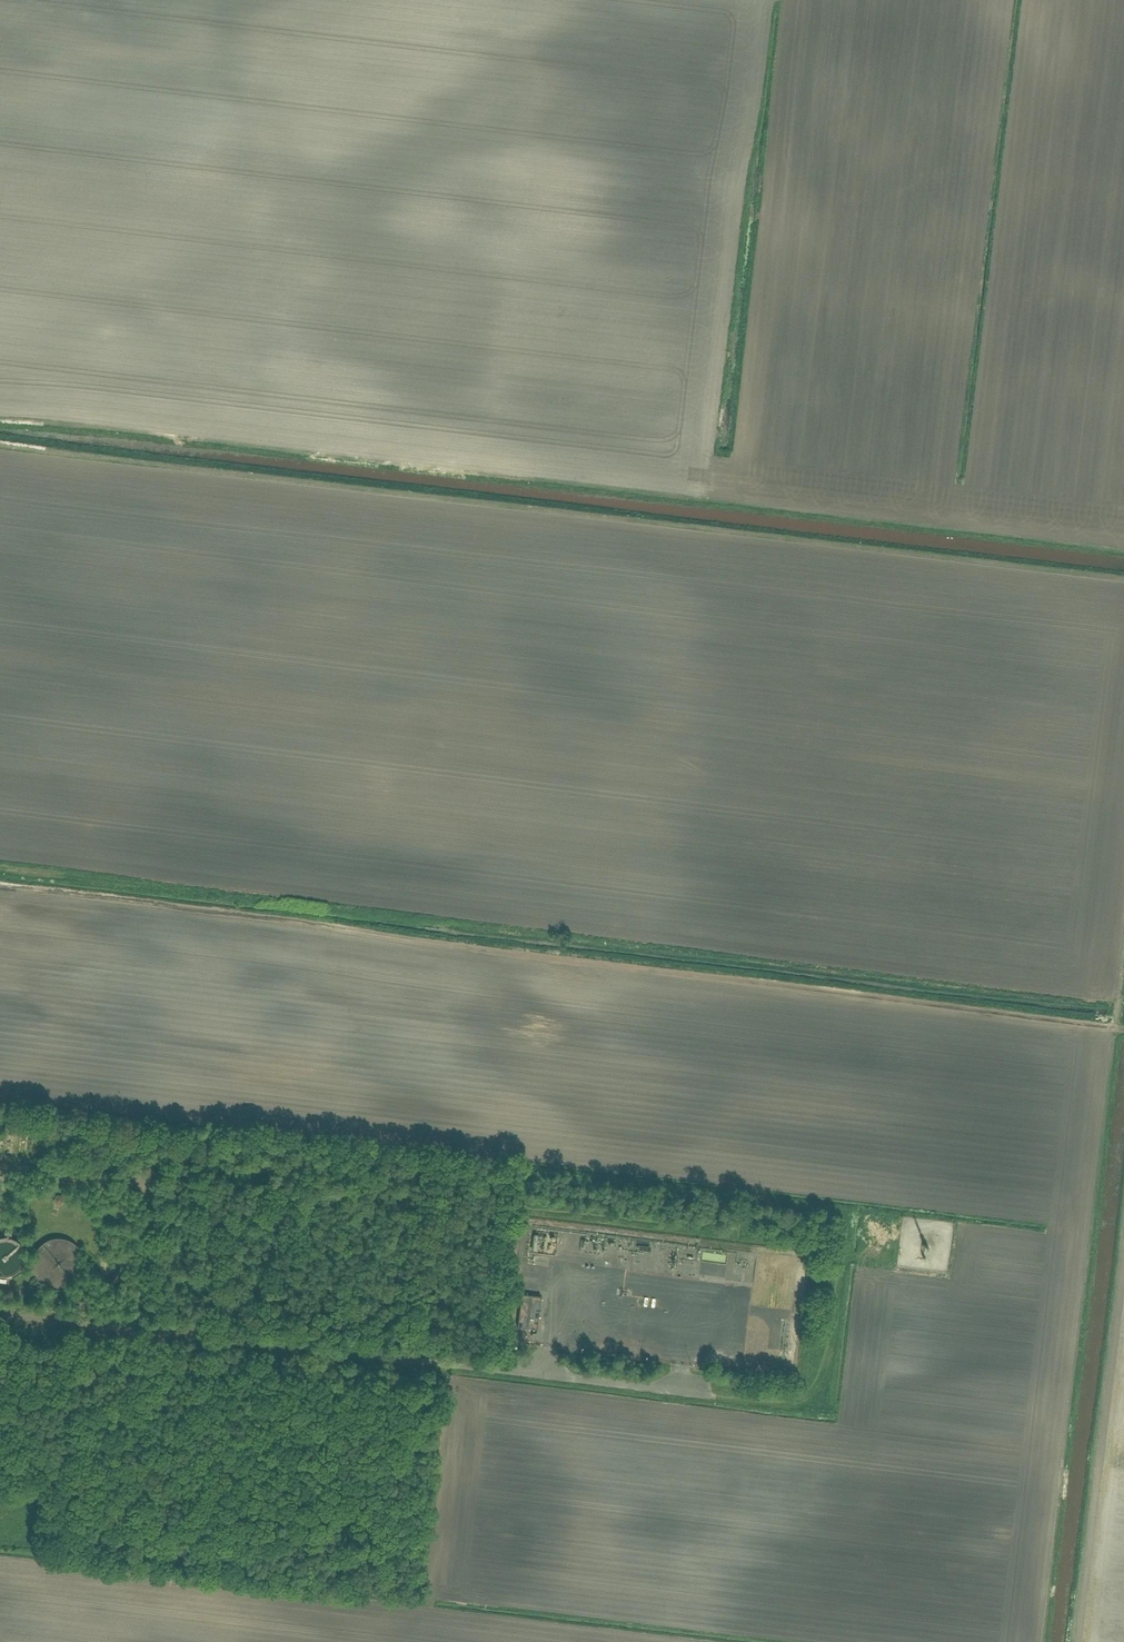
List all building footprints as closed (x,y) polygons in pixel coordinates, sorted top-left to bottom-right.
[(1,1238),(0,1238),(0,1277),(1,1278),(2,1278),(4,1278),(6,1278),(8,1278),(10,1278),(11,1277),(13,1277),(15,1276),(16,1275),(18,1274),(19,1273),(20,1272),(22,1271),(23,1269),(24,1268),(24,1266),(25,1265),(26,1263),(26,1261),(26,1259),(26,1258),(26,1256),(26,1254),(26,1252),(25,1251),(24,1249),(24,1247),(23,1246),(22,1245),(20,1243),(19,1242),(18,1241),(16,1240),(15,1239),(13,1238),(11,1238),(10,1237),(8,1237),(6,1237),(4,1237),(3,1237),(1,1238)] [(553,1265),(554,1255),(538,1255),(538,1264),(553,1265)] [(537,1330),(542,1298),(523,1295),(518,1327),(537,1330)]
